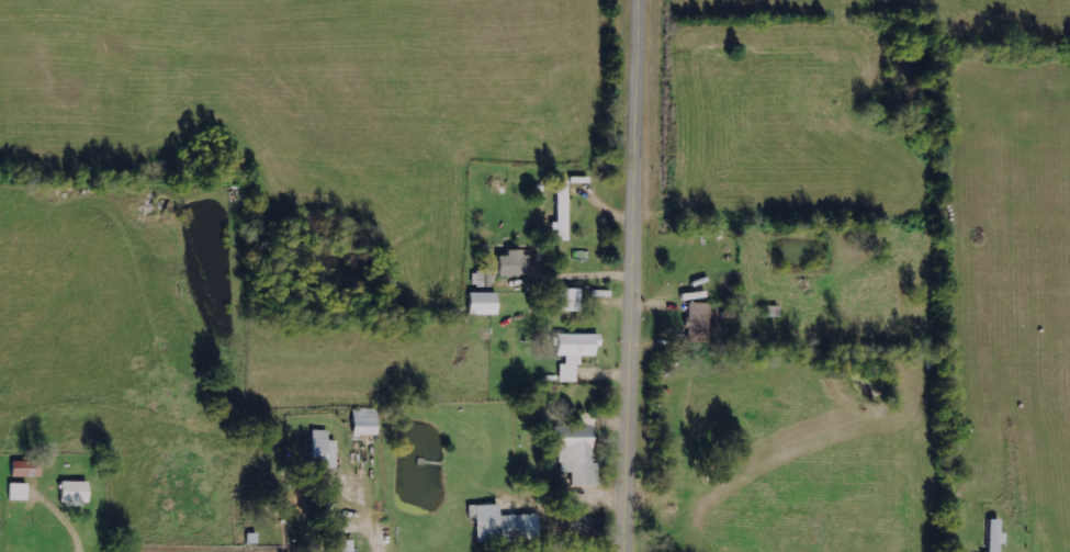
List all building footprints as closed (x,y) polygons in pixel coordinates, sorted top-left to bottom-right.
[(557,240),(568,240),(567,180),(556,181),(557,222),(551,222),(552,230),(557,230),(557,240)] [(498,255),(499,275),(530,274),(529,251),(507,252),(507,255),(498,255)] [(473,287),(492,286),(491,270),(472,271),(473,287)] [(557,311),(580,311),(581,289),(557,288),(557,311)] [(497,315),(497,293),(468,292),(468,314),(497,315)] [(687,341),(711,342),(712,303),(688,303),(687,341)] [(561,382),(577,382),(578,356),(595,356),(595,347),(599,347),(600,334),(557,334),(556,356),(561,356),(561,382)] [(378,409),(353,408),(353,435),(377,435),(378,409)] [(549,426),(549,450),(559,450),(559,472),(571,472),(571,486),(598,486),(598,462),(592,462),(592,426),(549,426)] [(337,441),(328,441),(328,430),(311,430),(310,468),(336,468),(337,441)] [(12,477),(39,476),(39,472),(36,472),(36,460),(12,461),(12,477)] [(88,505),(88,482),(61,481),(61,505),(88,505)] [(27,483),(9,483),(9,500),(27,501),(27,483)] [(537,514),(498,515),(498,504),(475,505),(477,543),(538,541),(537,514)] [(999,543),(1005,544),(1005,533),(999,533),(1000,520),(989,519),(988,551),(999,551),(999,543)] [(340,540),(340,551),(352,551),(352,540),(340,540)]
